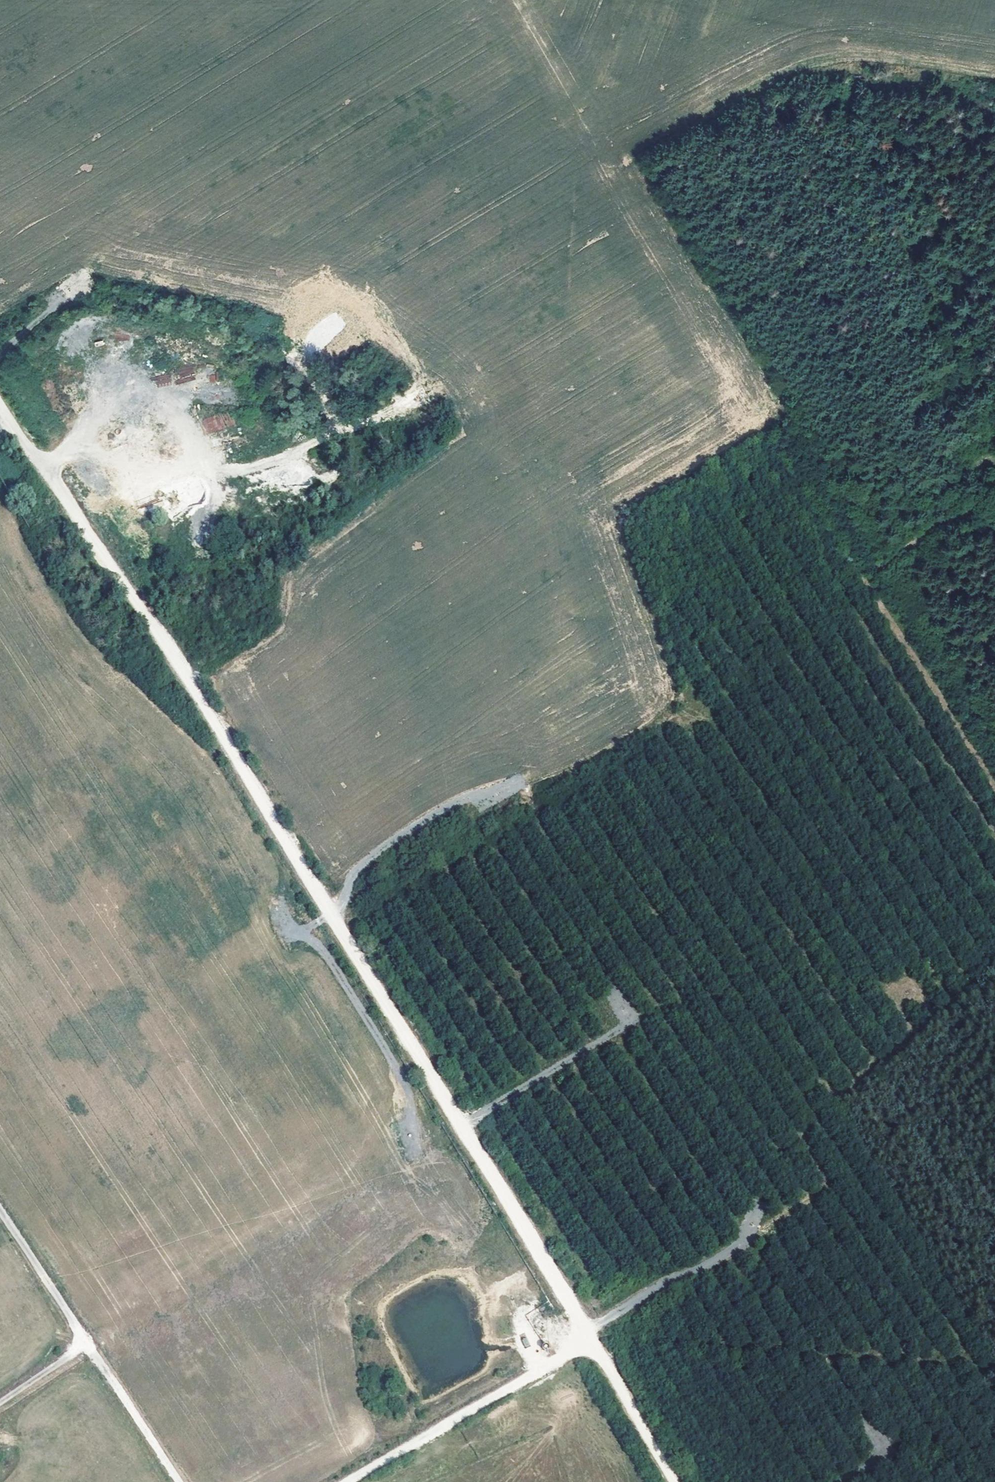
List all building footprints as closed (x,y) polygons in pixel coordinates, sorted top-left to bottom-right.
[(195,381),(194,368),(170,370),(171,384),(195,381)] [(170,374),(155,375),(156,386),(171,385),(170,374)] [(222,414),(225,427),(233,425),(230,412),(222,414)] [(206,434),(224,429),(220,414),(202,419),(206,434)]
